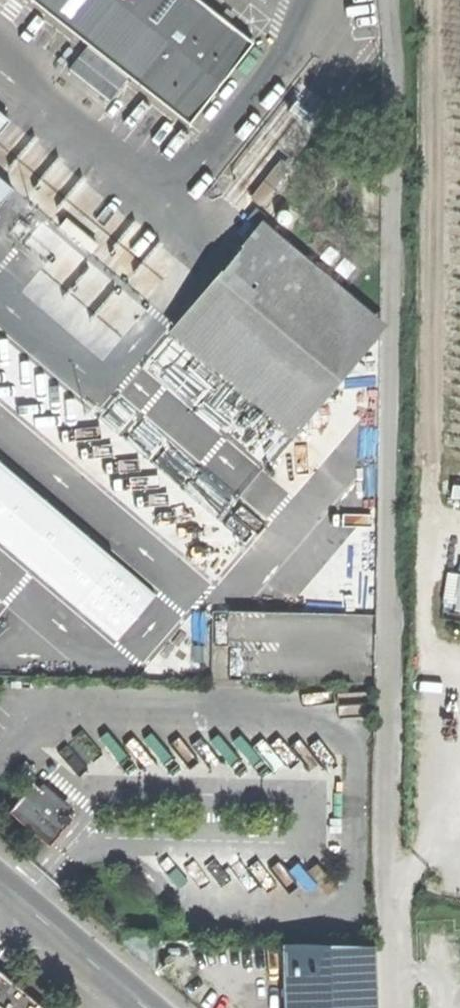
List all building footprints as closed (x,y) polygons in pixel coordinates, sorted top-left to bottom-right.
[(189,120),(254,39),(204,0),(37,0),(189,120)] [(0,111),(0,130),(9,118),(0,111)] [(249,192),(259,200),(286,168),(277,159),(249,192)] [(13,186),(0,176),(0,201),(13,186)] [(62,225),(92,250),(98,243),(69,217),(62,225)] [(382,321),(262,221),(172,328),(290,429),(382,321)] [(62,832),(74,817),(34,782),(32,784),(9,811),(45,842),(49,846),(62,832)] [(282,943),(284,1007),(377,1007),(375,945),(282,943)] [(0,971),(0,1007),(43,1007),(0,971)]
